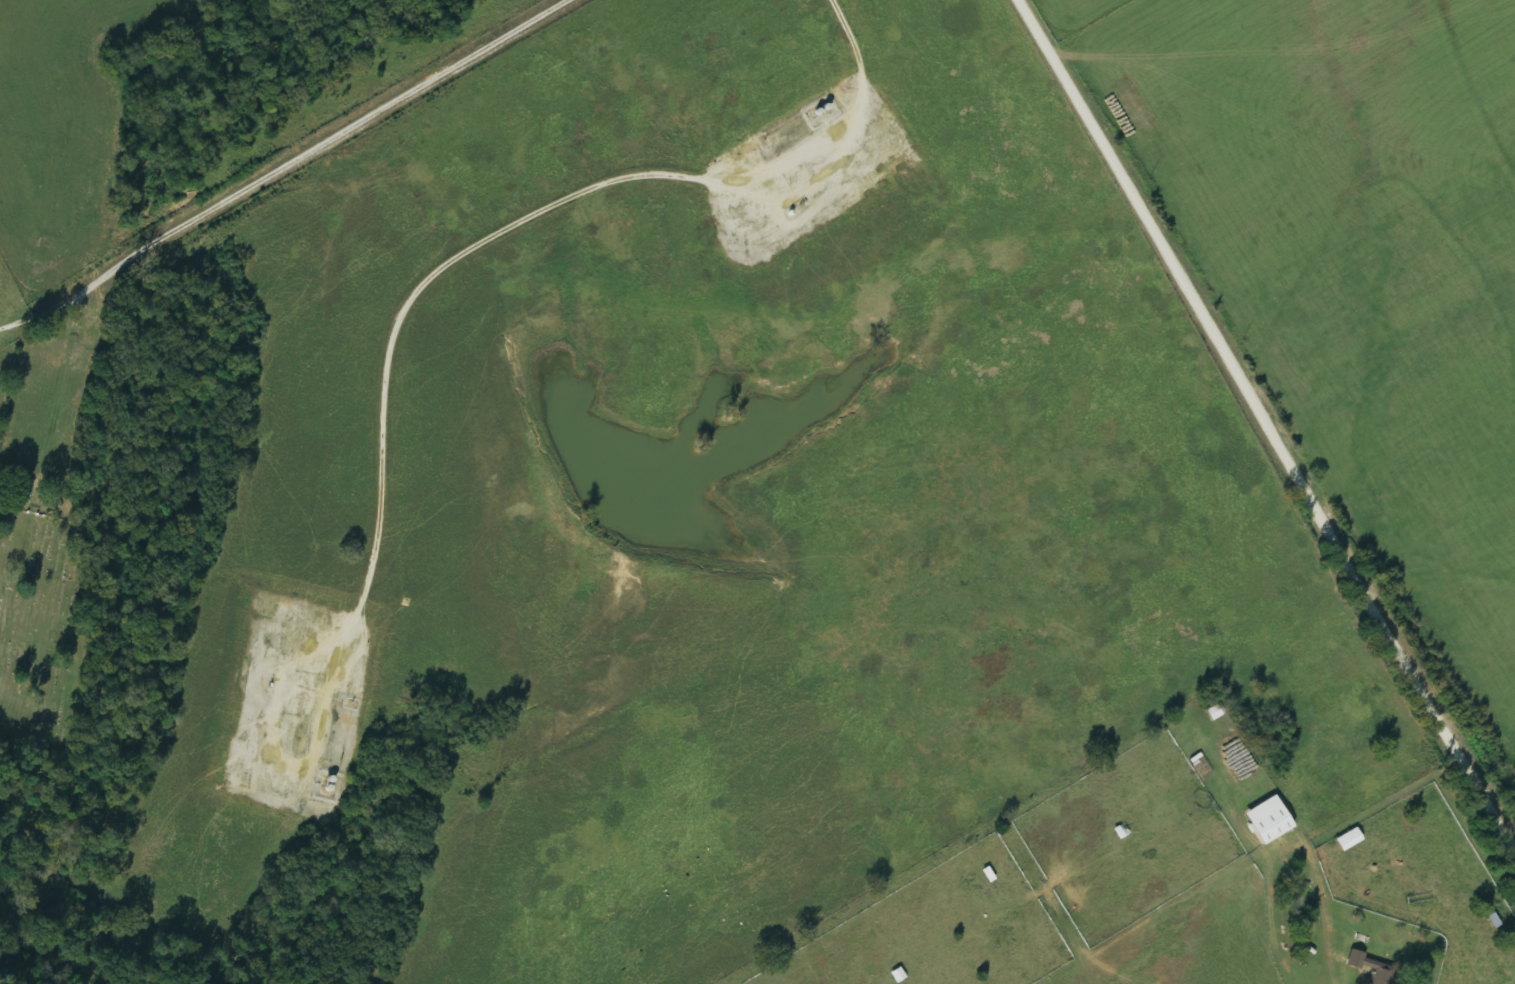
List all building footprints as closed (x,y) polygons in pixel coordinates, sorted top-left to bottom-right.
[(1243,812),(1259,846),(1292,831),(1276,797),(1243,812)] [(1363,841),(1356,828),(1335,840),(1342,853),(1363,841)] [(1359,971),(1361,967),(1373,971),(1368,983),(1387,983),(1393,969),(1364,959),(1365,955),(1351,950),(1345,966),(1359,971)]
